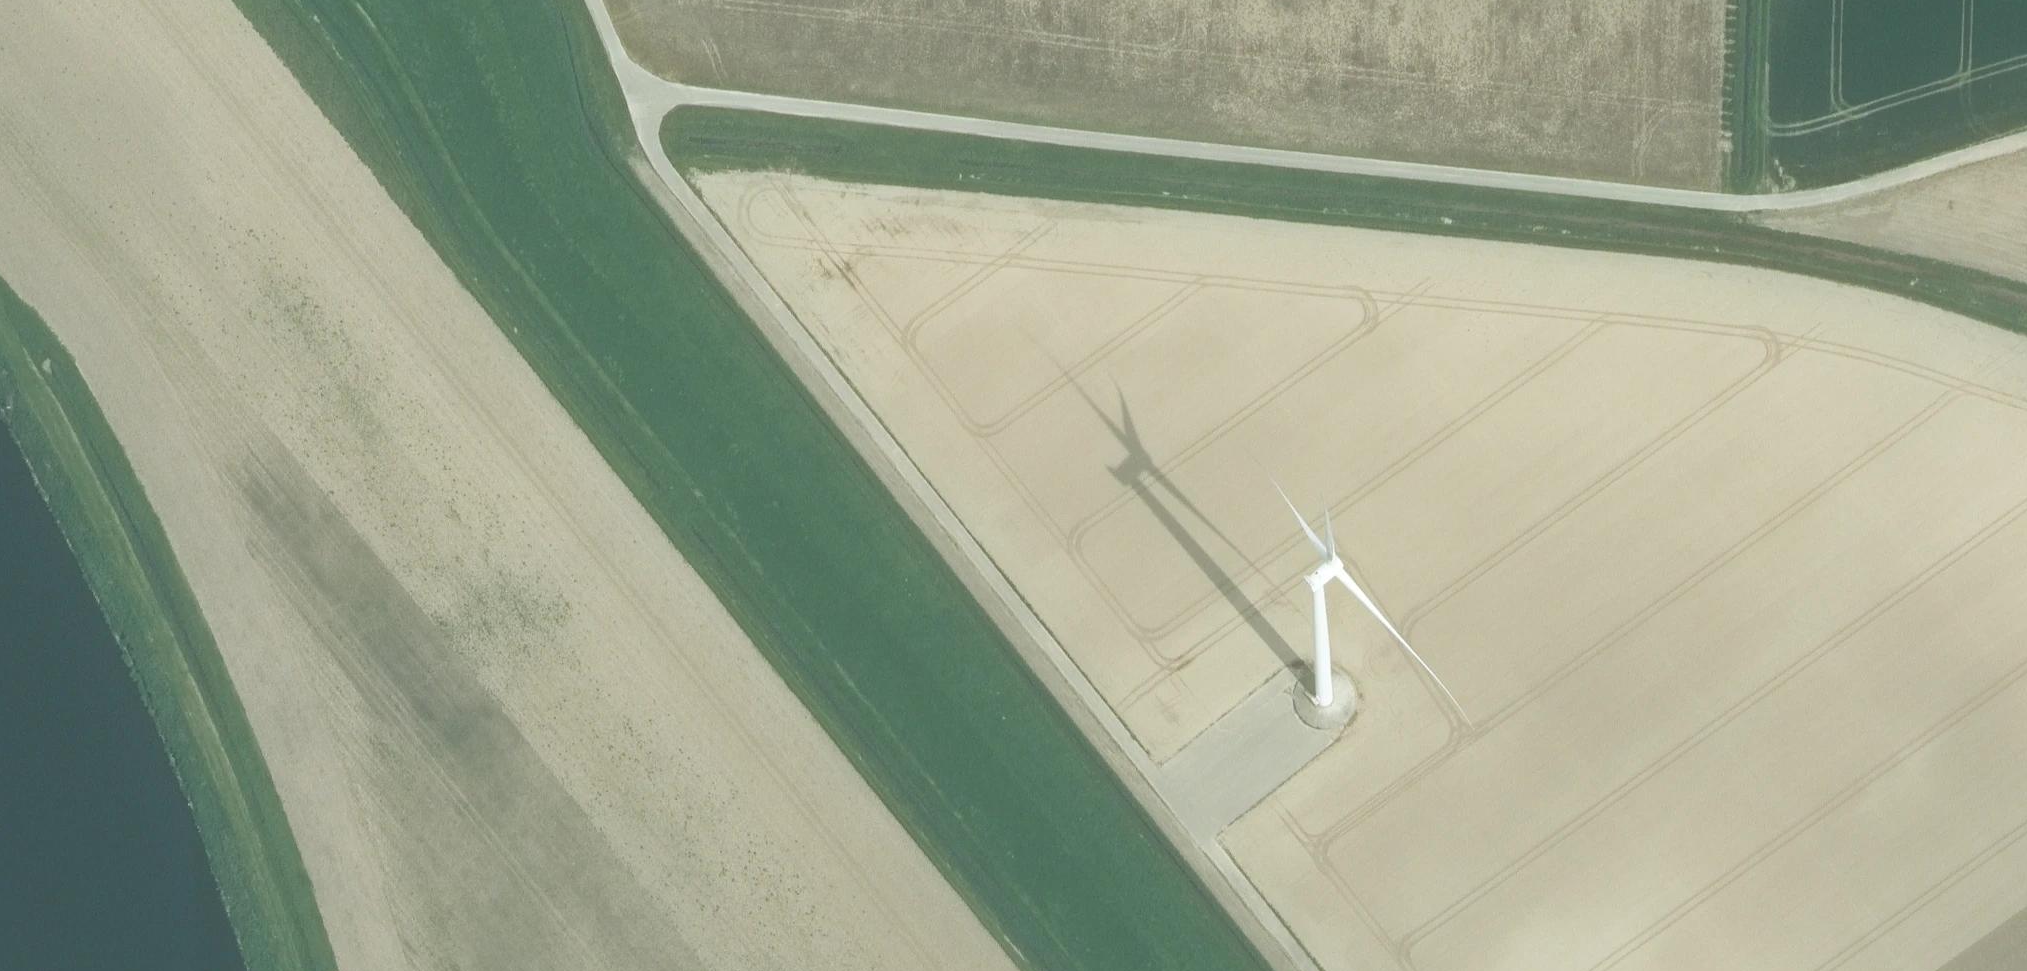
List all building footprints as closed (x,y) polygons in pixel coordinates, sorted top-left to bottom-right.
[(1333,695),(1332,693),(1330,692),(1328,691),(1326,690),(1324,690),(1322,690),(1321,691),(1319,692),(1317,694),(1317,696),(1317,699),(1317,701),(1318,703),(1320,705),(1322,706),(1325,707),(1327,706),(1329,705),(1331,704),(1332,702),(1333,700),(1333,698),(1333,695)]
